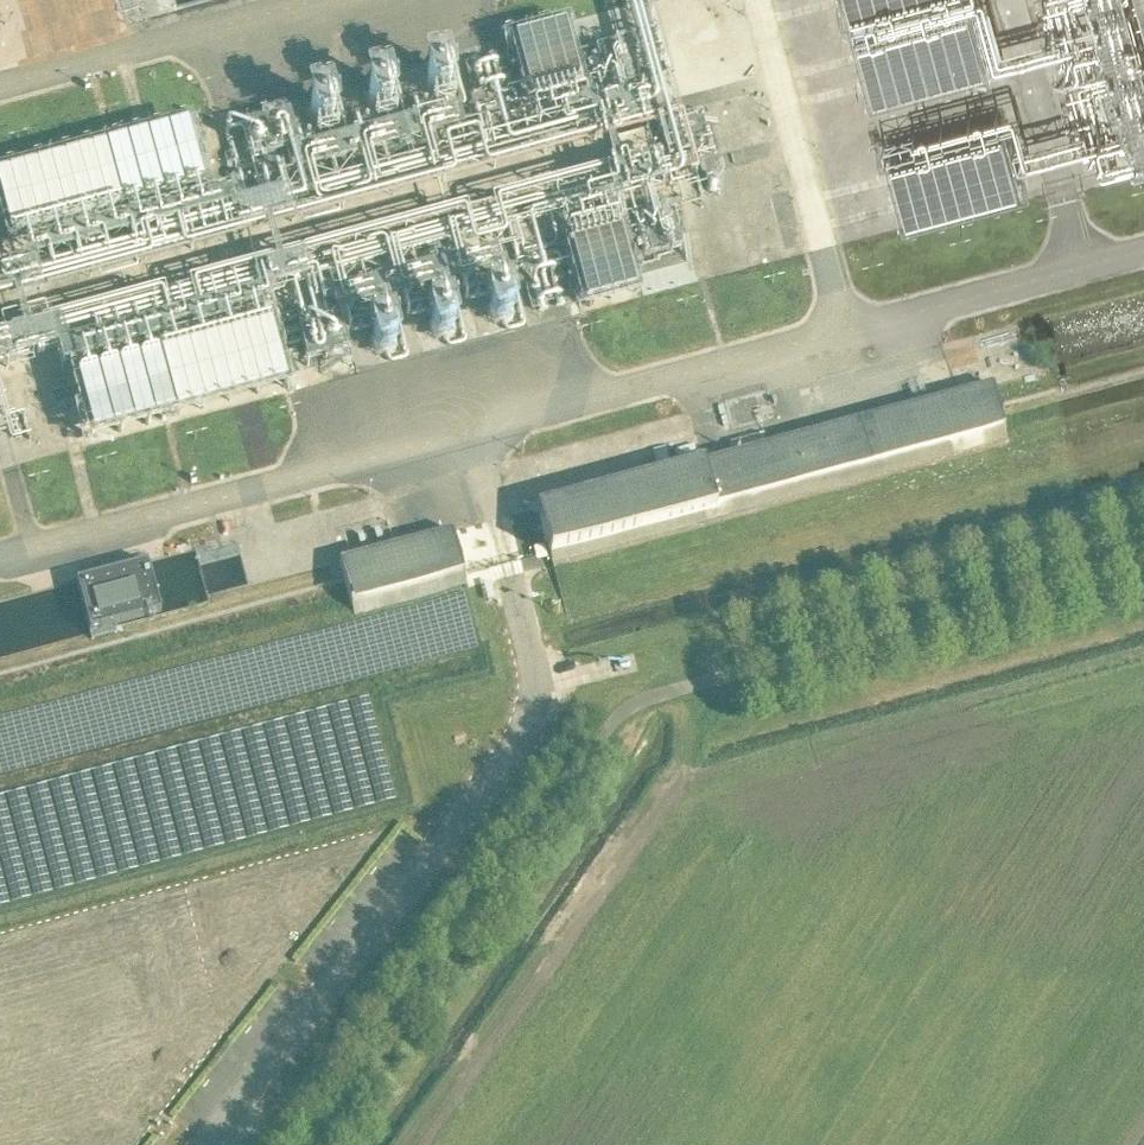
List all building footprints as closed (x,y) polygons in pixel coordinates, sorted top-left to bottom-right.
[(854,17),(916,0),(849,0),(854,17)] [(986,71),(970,14),(861,43),(877,100),(986,71)] [(579,89),(563,30),(513,43),(529,102),(579,89)] [(186,133),(0,183),(0,212),(8,243),(202,191),(186,133)] [(891,165),(906,223),(1017,194),(1002,135),(891,165)] [(634,296),(619,237),(568,250),(583,309),(634,296)] [(90,442),(284,390),(268,332),(75,384),(90,442)] [(1007,446),(993,392),(539,512),(553,566),(1007,446)] [(339,565),(354,619),(465,588),(451,535),(339,565)] [(155,564),(84,583),(96,633),(168,614),(155,564)]
